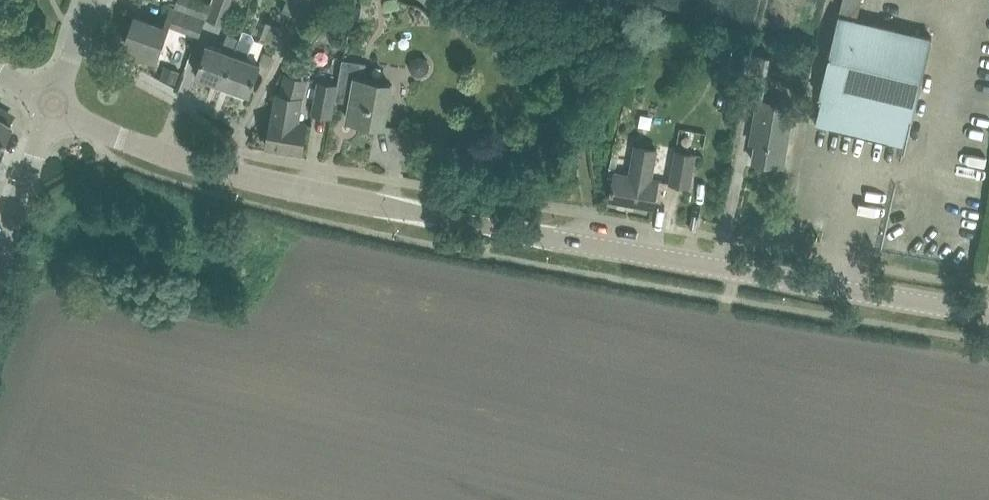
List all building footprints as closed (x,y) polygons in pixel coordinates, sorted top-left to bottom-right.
[(211,5),(198,0),(179,0),(176,6),(207,17),(211,5)] [(209,20),(224,26),(233,0),(216,0),(209,20)] [(286,6),(294,9),(298,0),(288,0),(286,6)] [(918,100),(933,36),(857,19),(862,0),(843,0),(820,97),(822,97),(816,125),(904,146),(910,118),(913,119),(918,100)] [(163,41),(167,28),(168,25),(200,37),(206,20),(172,8),(165,27),(136,16),(126,44),(140,49),(139,54),(156,60),(163,41)] [(250,93),(260,65),(262,60),(249,55),(255,39),(252,33),(243,30),(241,35),(240,38),(223,84),(250,93)] [(223,84),(240,38),(228,34),(223,46),(209,41),(197,74),(223,84)] [(724,44),(719,69),(739,72),(743,48),(724,44)] [(264,52),(262,60),(260,65),(269,68),(273,55),(264,52)] [(749,92),(764,95),(771,56),(756,53),(749,92)] [(384,126),(387,106),(391,84),(364,79),(366,64),(343,59),(338,86),(338,88),(353,91),(348,119),(384,126)] [(166,66),(162,78),(176,83),(180,72),(166,66)] [(298,122),(301,108),(309,79),(285,73),(279,94),(277,94),(273,118),(268,147),(302,153),(307,124),(298,122)] [(332,117),(338,88),(338,86),(318,82),(313,113),(332,117)] [(758,136),(757,141),(753,161),(783,166),(794,105),(758,98),(751,135),(758,136)] [(0,119),(0,142),(10,125),(0,119)] [(629,173),(616,171),(611,200),(653,208),(659,178),(652,177),(658,148),(634,144),(629,173)] [(676,151),(670,182),(690,186),(696,154),(676,151)]
